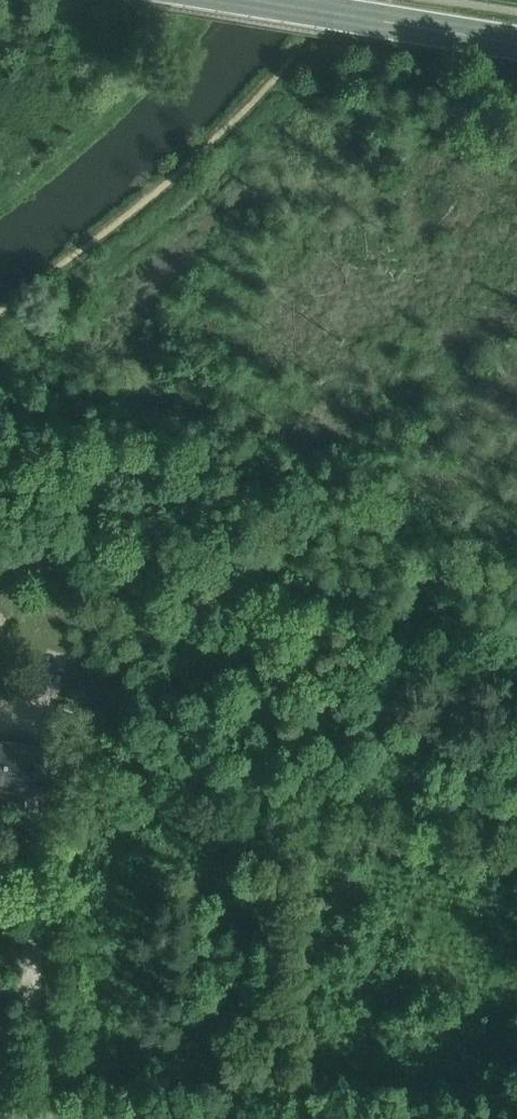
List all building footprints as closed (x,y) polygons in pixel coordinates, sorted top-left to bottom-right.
[(52,748),(0,741),(0,790),(47,796),(52,748)]
